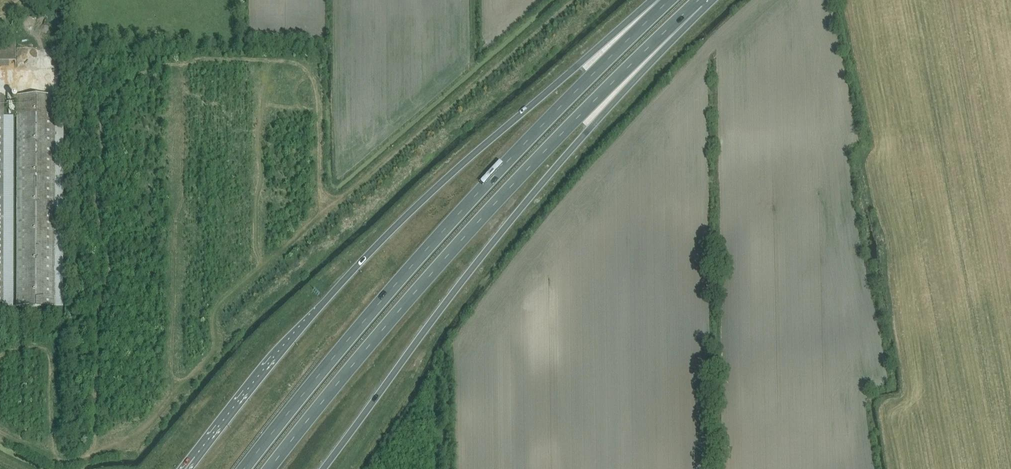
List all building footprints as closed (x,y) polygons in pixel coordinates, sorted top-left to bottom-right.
[(5,68),(5,63),(13,63),(13,43),(0,43),(0,68),(5,68)] [(17,95),(17,199),(16,306),(54,306),(54,95),(17,95)]
